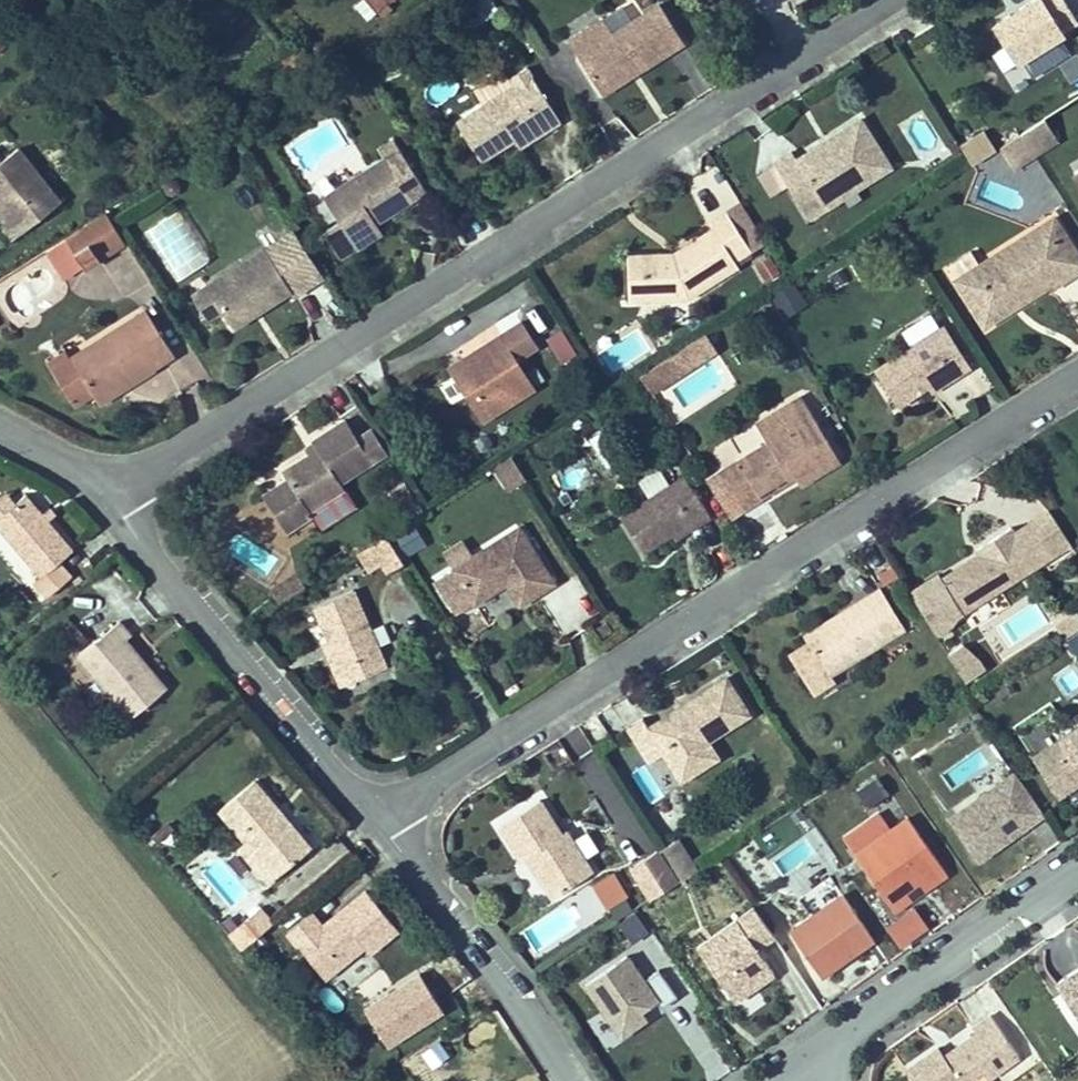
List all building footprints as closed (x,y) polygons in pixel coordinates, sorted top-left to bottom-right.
[(367,24),(397,0),(361,0),(352,7),(367,24)] [(480,24),(499,13),(492,0),(481,0),(470,6),(480,24)] [(1063,0),(1032,0),(986,28),(1008,64),(1077,23),(1063,0)] [(684,44),(662,8),(614,37),(605,22),(569,43),(594,85),(630,63),(636,72),(684,44)] [(636,72),(630,63),(594,85),(600,94),(636,72)] [(561,128),(526,70),(506,82),(501,73),(471,92),(480,107),(459,120),(484,161),(511,145),(540,127),(546,138),(561,128)] [(888,166),(857,116),(794,154),(789,146),(771,157),(798,202),(816,192),(824,205),(888,166)] [(1041,120),(1018,134),(1034,159),(1056,145),(1041,120)] [(546,138),(540,127),(511,145),(517,155),(546,138)] [(995,149),(983,129),(958,145),(970,164),(995,149)] [(1034,159),(1018,134),(999,146),(1014,171),(1034,159)] [(21,232),(61,201),(18,147),(1,162),(0,161),(0,206),(21,232)] [(426,184),(407,155),(391,164),(386,157),(324,194),(353,241),(379,225),(369,209),(384,200),(396,218),(418,205),(411,193),(426,184)] [(701,217),(734,204),(719,165),(686,178),(701,217)] [(1070,173),(1077,187),(1077,168),(1070,173)] [(824,205),(816,192),(798,202),(806,216),(824,205)] [(21,232),(0,206),(0,222),(13,239),(21,232)] [(182,209),(143,232),(174,284),(213,260),(182,209)] [(747,248),(724,210),(702,223),(706,228),(665,252),(666,263),(639,264),(639,299),(686,300),(734,270),(727,259),(747,248)] [(124,244),(105,214),(65,240),(85,270),(124,244)] [(987,257),(978,242),(949,261),(957,276),(980,313),(1017,290),(1022,299),(1046,284),(1050,291),(1077,273),(1077,259),(1052,217),(987,257)] [(385,235),(379,225),(353,241),(360,252),(385,235)] [(666,263),(665,252),(624,253),(623,299),(639,299),(639,264),(666,263)] [(313,290),(292,256),(275,266),(267,253),(195,297),(210,322),(227,313),(235,326),(292,292),(296,300),(313,290)] [(754,266),(765,285),(780,275),(770,257),(754,266)] [(768,297),(783,319),(806,305),(791,282),(768,297)] [(1022,299),(1017,290),(980,313),(986,322),(1022,299)] [(172,358),(143,310),(64,357),(85,393),(104,381),(107,387),(149,362),(153,369),(172,358)] [(536,347),(518,320),(497,334),(514,362),(536,347)] [(966,370),(939,328),(873,370),(896,403),(922,386),(944,372),(950,381),(966,370)] [(561,368),(578,358),(563,330),(546,339),(561,368)] [(514,362),(497,334),(445,366),(478,419),(530,387),(514,362)] [(85,393),(64,357),(59,350),(42,360),(69,402),(85,393)] [(153,369),(149,362),(107,387),(104,381),(85,393),(92,404),(153,369)] [(673,380),(662,362),(639,376),(651,394),(673,380)] [(950,381),(944,372),(922,386),(928,395),(950,381)] [(833,455),(799,396),(759,419),(766,440),(721,473),(744,510),(762,499),(759,494),(790,474),(794,480),(833,455)] [(370,460),(346,421),(314,441),(319,449),(285,470),(290,478),(262,495),(284,529),(311,513),(308,508),(343,486),(339,480),(370,460)] [(567,500),(597,479),(580,455),(550,476),(567,500)] [(838,463),(833,455),(794,480),(799,487),(838,463)] [(512,457),(492,470),(507,495),(527,483),(512,457)] [(660,469),(636,480),(644,497),(668,485),(660,469)] [(710,516),(684,477),(618,520),(639,551),(668,532),(689,519),(694,526),(710,516)] [(31,489),(25,494),(46,522),(53,517),(31,489)] [(11,505),(2,493),(0,494),(0,513),(11,505)] [(25,494),(11,505),(0,513),(0,532),(35,577),(29,581),(42,598),(74,573),(62,558),(70,551),(46,522),(25,494)] [(1070,543),(1050,511),(1016,531),(1012,525),(978,547),(982,553),(943,576),(936,571),(909,591),(936,637),(964,618),(960,611),(1070,543)] [(694,526),(689,519),(668,532),(672,540),(694,526)] [(411,524),(391,538),(406,560),(426,546),(411,524)] [(552,582),(516,526),(432,578),(451,611),(501,580),(517,604),(552,582)] [(408,570),(386,534),(367,546),(384,572),(389,581),(408,570)] [(384,572),(367,546),(354,554),(371,580),(384,572)] [(555,581),(559,621),(589,618),(585,578),(555,581)] [(805,631),(809,638),(790,650),(814,690),(835,678),(831,673),(861,655),(902,630),(877,588),(805,631)] [(385,674),(348,594),(313,611),(330,648),(341,672),(331,676),(340,694),(385,674)] [(78,655),(90,636),(65,619),(53,638),(78,655)] [(131,639),(119,624),(80,655),(131,721),(163,696),(124,645),(131,639)] [(965,643),(947,657),(969,687),(987,673),(965,643)] [(341,672),(330,648),(320,652),(331,676),(341,672)] [(749,715),(727,679),(651,725),(644,716),(625,728),(646,762),(664,752),(677,772),(713,750),(707,740),(749,715)] [(1029,754),(1055,794),(1077,779),(1077,724),(1029,754)] [(719,759),(713,750),(677,772),(682,781),(719,759)] [(1012,775),(946,820),(974,861),(1040,817),(1012,775)] [(867,809),(890,796),(879,778),(856,791),(867,809)] [(311,846),(260,783),(226,811),(248,839),(277,874),(311,846)] [(562,840),(539,803),(497,828),(521,867),(529,863),(552,900),(590,876),(566,838),(562,840)] [(884,830),(866,842),(850,853),(888,910),(904,900),(901,894),(919,882),(923,888),(943,875),(904,817),(884,830)] [(662,847),(684,883),(698,875),(677,838),(662,847)] [(277,874),(248,839),(236,848),(265,884),(277,874)] [(681,884),(660,849),(628,869),(650,904),(681,884)] [(607,910),(628,896),(612,872),(591,886),(607,910)] [(904,900),(923,888),(919,882),(901,894),(904,900)] [(402,927),(374,890),(334,920),(321,904),(295,925),(320,957),(333,946),(344,960),(370,940),(377,948),(402,927)] [(273,895),(237,926),(250,942),(287,912),(273,895)] [(868,940),(839,896),(786,931),(815,975),(868,940)] [(902,951),(931,928),(914,906),(885,929),(902,951)] [(771,939),(751,910),(694,948),(731,1003),(771,976),(754,951),(771,939)] [(635,912),(617,924),(632,946),(650,934),(635,912)] [(333,946),(320,957),(331,970),(344,960),(333,946)] [(673,1000),(655,973),(640,983),(624,959),(609,968),(583,986),(612,1030),(617,1038),(644,1021),(639,1013),(653,1003),(658,1010),(673,1000)] [(1075,970),(1071,973),(1065,977),(1055,983),(1075,1017),(1077,1015),(1077,969),(1075,970)] [(387,1051),(446,1018),(421,975),(362,1008),(387,1051)] [(934,1047),(901,1070),(909,1080),(961,1080),(977,1070),(982,1076),(1013,1054),(985,1015),(968,1027),(972,1033),(940,1056),(934,1047)] [(429,1073),(447,1065),(438,1045),(421,1052),(429,1073)]
